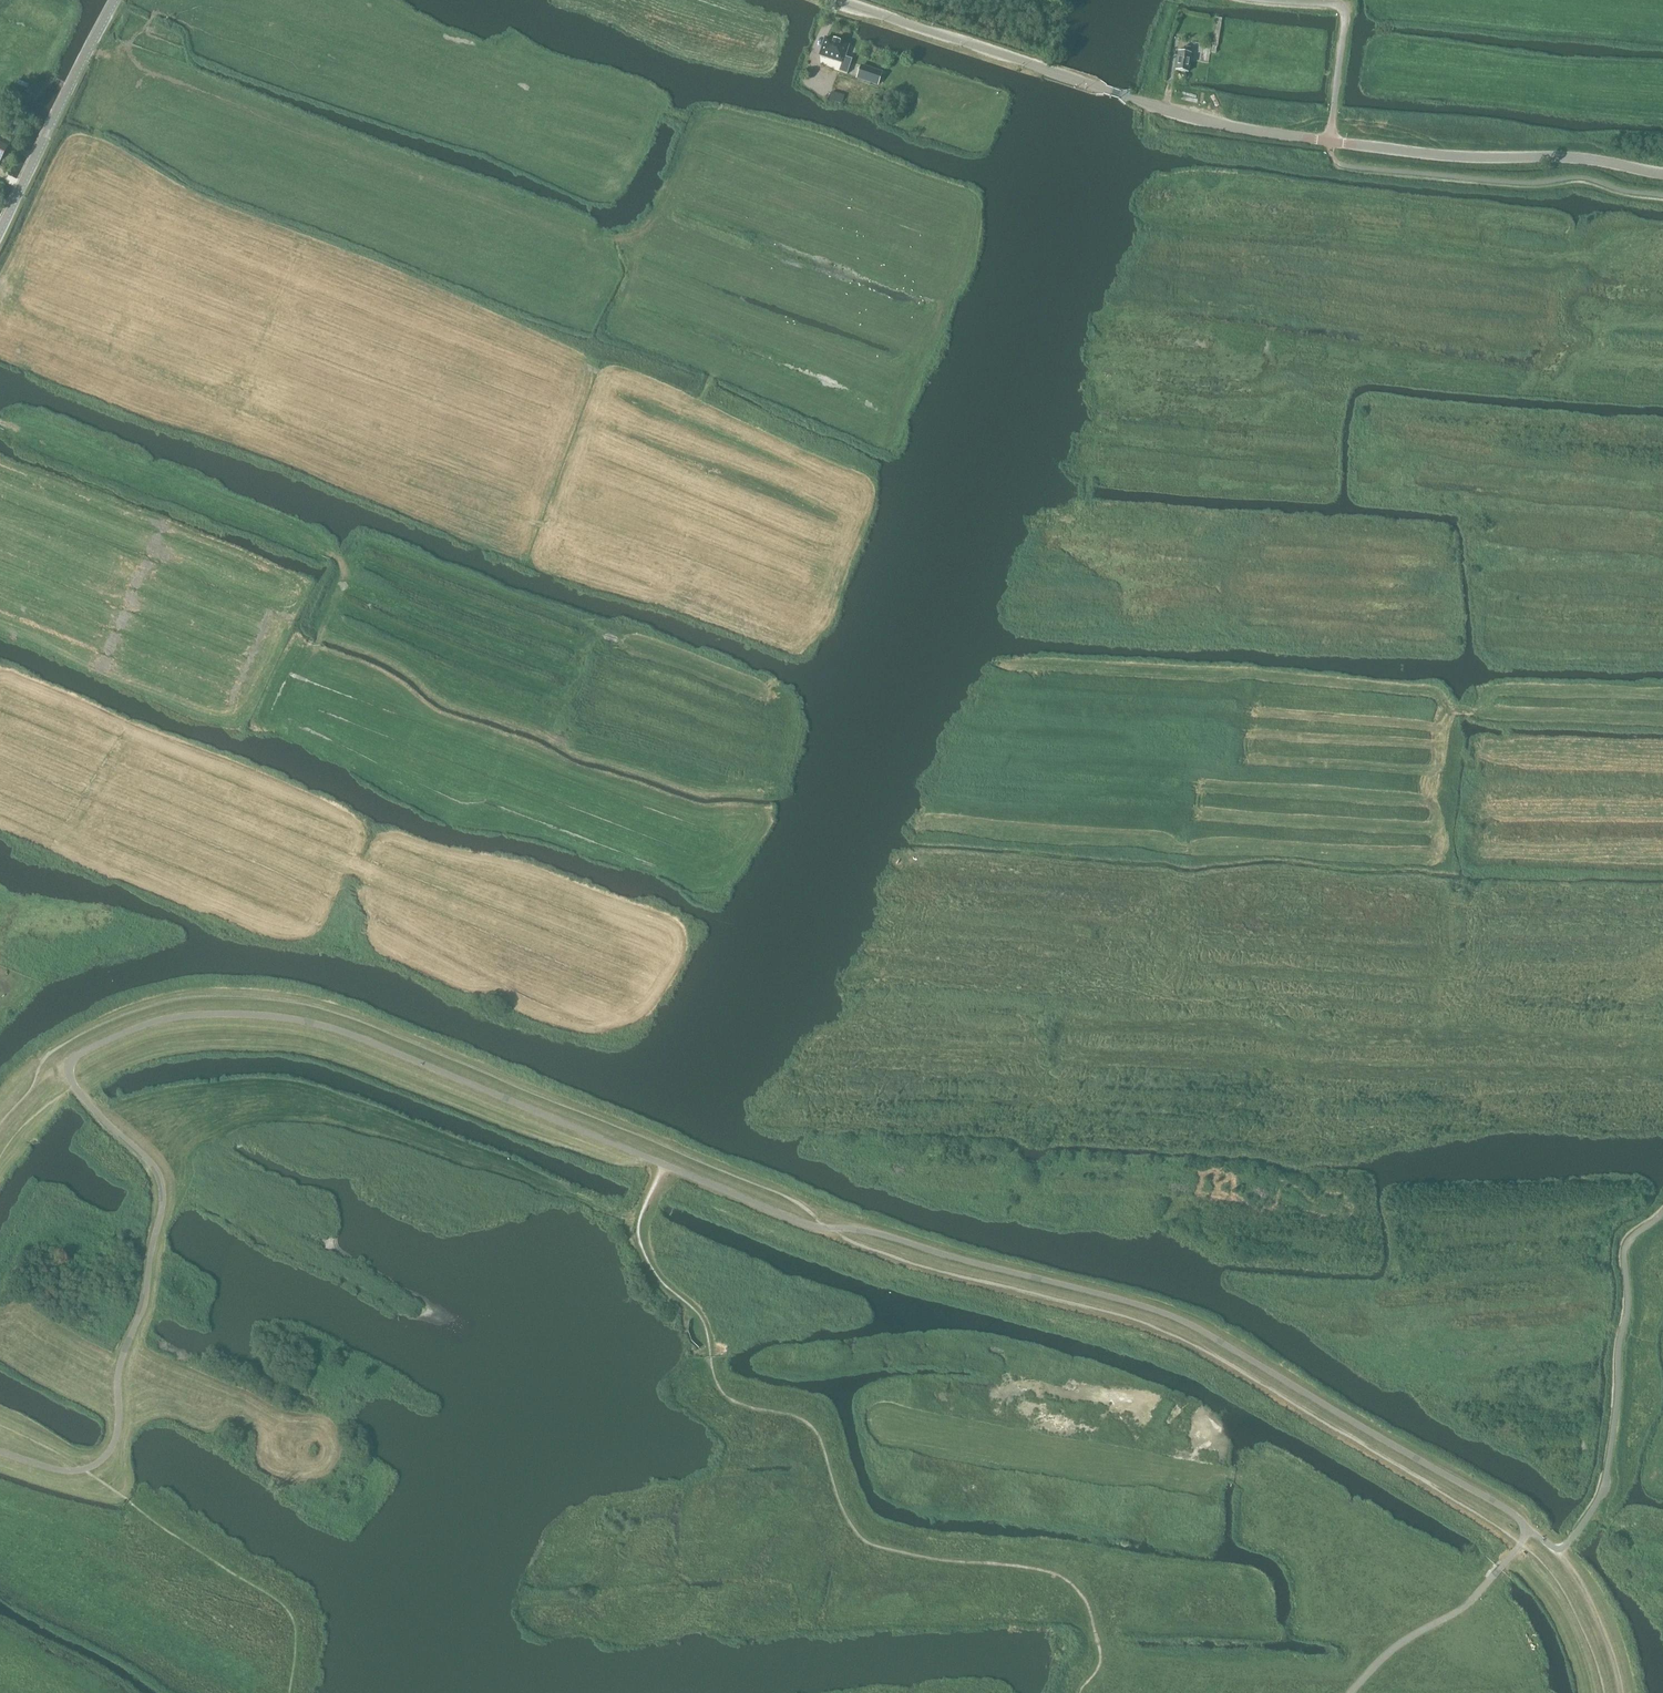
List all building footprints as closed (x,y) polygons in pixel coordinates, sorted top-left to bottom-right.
[(847,74),(852,59),(845,57),(849,46),(840,43),(840,42),(834,40),(834,41),(826,38),(820,56),(842,63),(839,72),(847,74)] [(1201,58),(1203,45),(1193,43),(1192,49),(1184,48),(1183,53),(1179,52),(1176,70),(1188,72),(1191,57),(1201,58)] [(878,84),(882,73),(861,66),(857,77),(878,84)] [(874,95),(871,102),(877,104),(880,98),(874,95)] [(9,134),(17,138),(23,127),(15,123),(9,134)]
